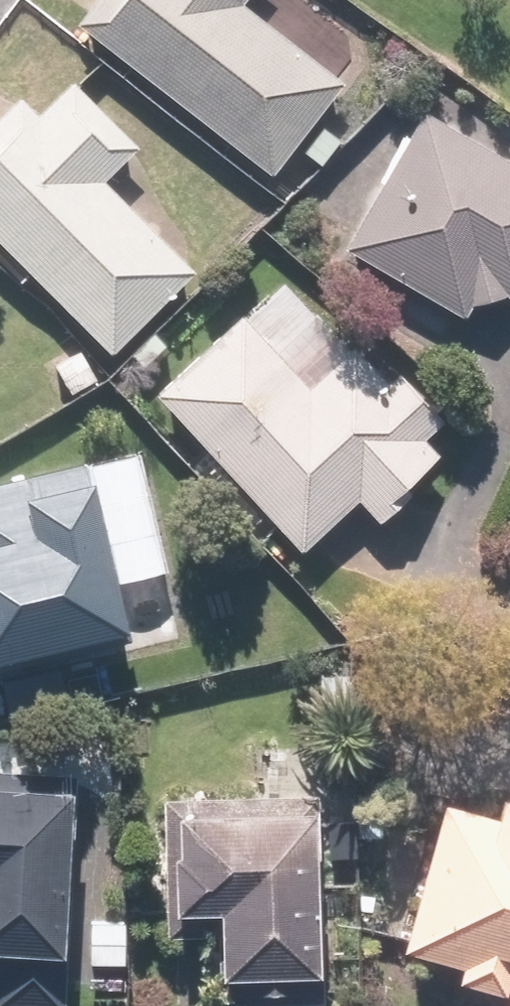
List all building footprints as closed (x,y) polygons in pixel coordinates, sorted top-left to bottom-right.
[(73,26),(269,182),(346,86),(243,4),(247,0),(94,0),(73,26)] [(67,82),(35,113),(20,98),(0,117),(0,260),(99,362),(191,272),(102,181),(134,150),(67,82)] [(417,114),(339,250),(499,341),(509,321),(509,166),(417,114)] [(242,315),(153,394),(298,559),(359,505),(378,527),(400,507),(391,498),(434,460),(422,447),(442,430),(391,372),(380,381),(351,348),(306,387),(242,315)] [(83,463),(0,483),(0,667),(123,638),(83,463)] [(0,772),(0,1005),(62,1005),(76,777),(0,772)] [(316,979),(309,793),(165,798),(170,943),(211,942),(213,983),(243,982),(243,1000),(295,998),(294,980),(316,979)] [(439,805),(399,953),(454,968),(449,985),(503,999),(501,1005),(509,1005),(509,802),(494,798),(489,818),(439,805)] [(126,921),(86,920),(85,968),(125,969),(126,921)]
